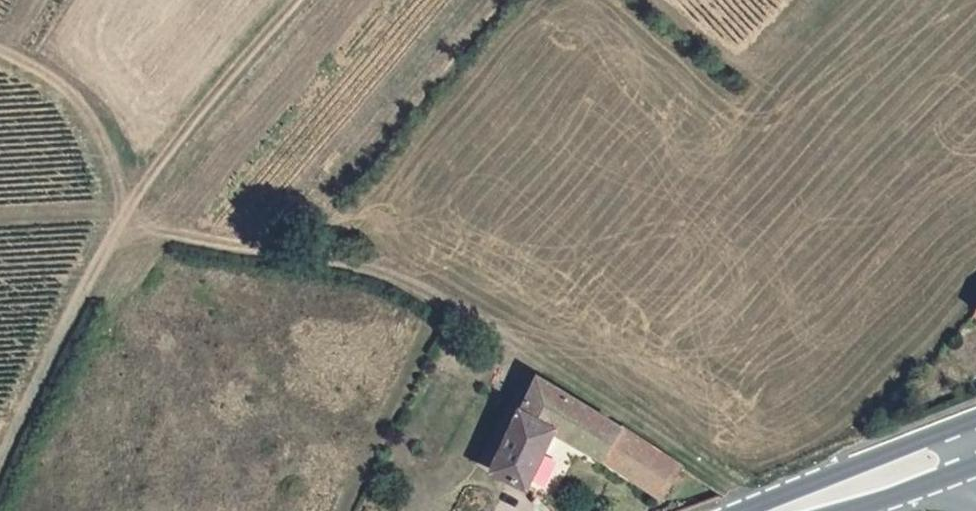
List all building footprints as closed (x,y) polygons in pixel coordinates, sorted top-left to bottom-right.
[(660,495),(681,464),(616,421),(534,374),(490,471),(526,488),(553,429),(660,495)]
